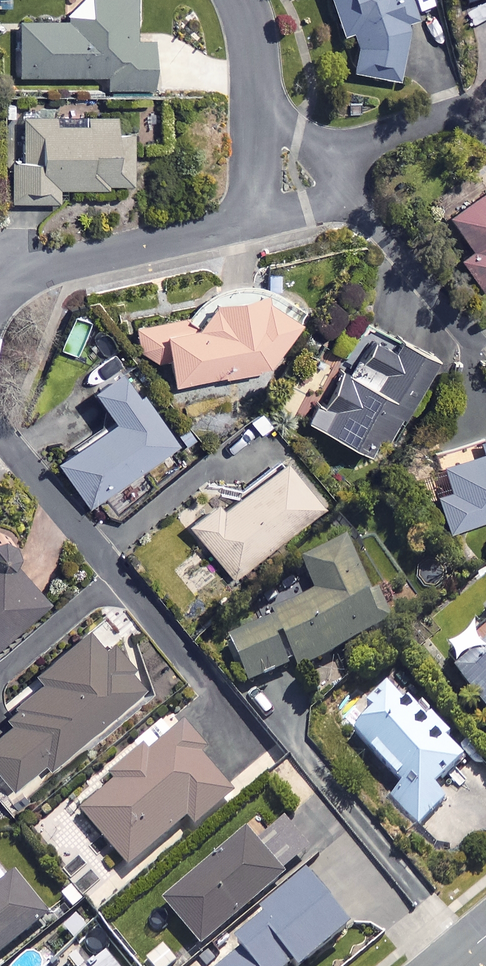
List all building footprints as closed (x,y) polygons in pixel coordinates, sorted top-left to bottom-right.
[(133,0),(89,0),(89,17),(16,19),(17,76),(105,74),(106,87),(151,86),(150,39),(134,40),(133,0)] [(334,34),(350,29),(346,71),(396,76),(403,13),(432,2),(431,0),(324,0),(334,34)] [(112,113),(18,116),(20,151),(7,151),(9,201),(55,199),(55,186),(135,183),(133,133),(113,134),(112,113)] [(445,214),(468,249),(454,258),(476,290),(485,283),(485,186),(445,214)] [(133,328),(137,348),(154,362),(165,360),(169,383),(261,367),(290,313),(245,290),(204,297),(207,314),(133,328)] [(390,341),(369,330),(356,354),(346,348),(307,420),(365,452),(378,430),(385,434),(428,356),(392,336),(390,341)] [(174,442),(117,363),(86,385),(109,417),(52,458),(86,505),(174,442)] [(471,433),(474,440),(435,454),(447,488),(434,493),(447,529),(485,515),(485,428),(471,433)] [(318,501),(275,452),(216,504),(207,494),(180,518),(231,577),(318,501)] [(369,602),(342,543),(298,563),(313,594),(222,636),(244,683),(292,661),(296,668),(387,626),(375,600),(369,602)] [(0,550),(0,635),(42,597),(0,550)] [(438,658),(485,716),(485,618),(438,658)] [(83,626),(29,670),(38,681),(0,712),(0,713),(9,724),(0,731),(0,777),(10,789),(42,763),(48,770),(147,689),(109,642),(101,649),(83,626)] [(423,721),(386,683),(364,705),(370,711),(349,731),(401,785),(390,795),(418,824),(445,799),(431,785),(460,757),(440,736),(444,732),(429,716),(423,721)] [(206,751),(182,724),(148,753),(142,747),(109,775),(114,780),(79,811),(129,868),(187,818),(194,826),(232,793),(200,756),(206,751)] [(280,875),(243,832),(161,904),(198,946),(280,875)] [(48,914),(13,872),(0,883),(0,953),(48,914)] [(294,965),(299,965),(345,926),(303,877),(230,940),(238,950),(220,965),(284,965),(290,961),(294,965)] [(103,957),(92,965),(110,965),(103,957)]
